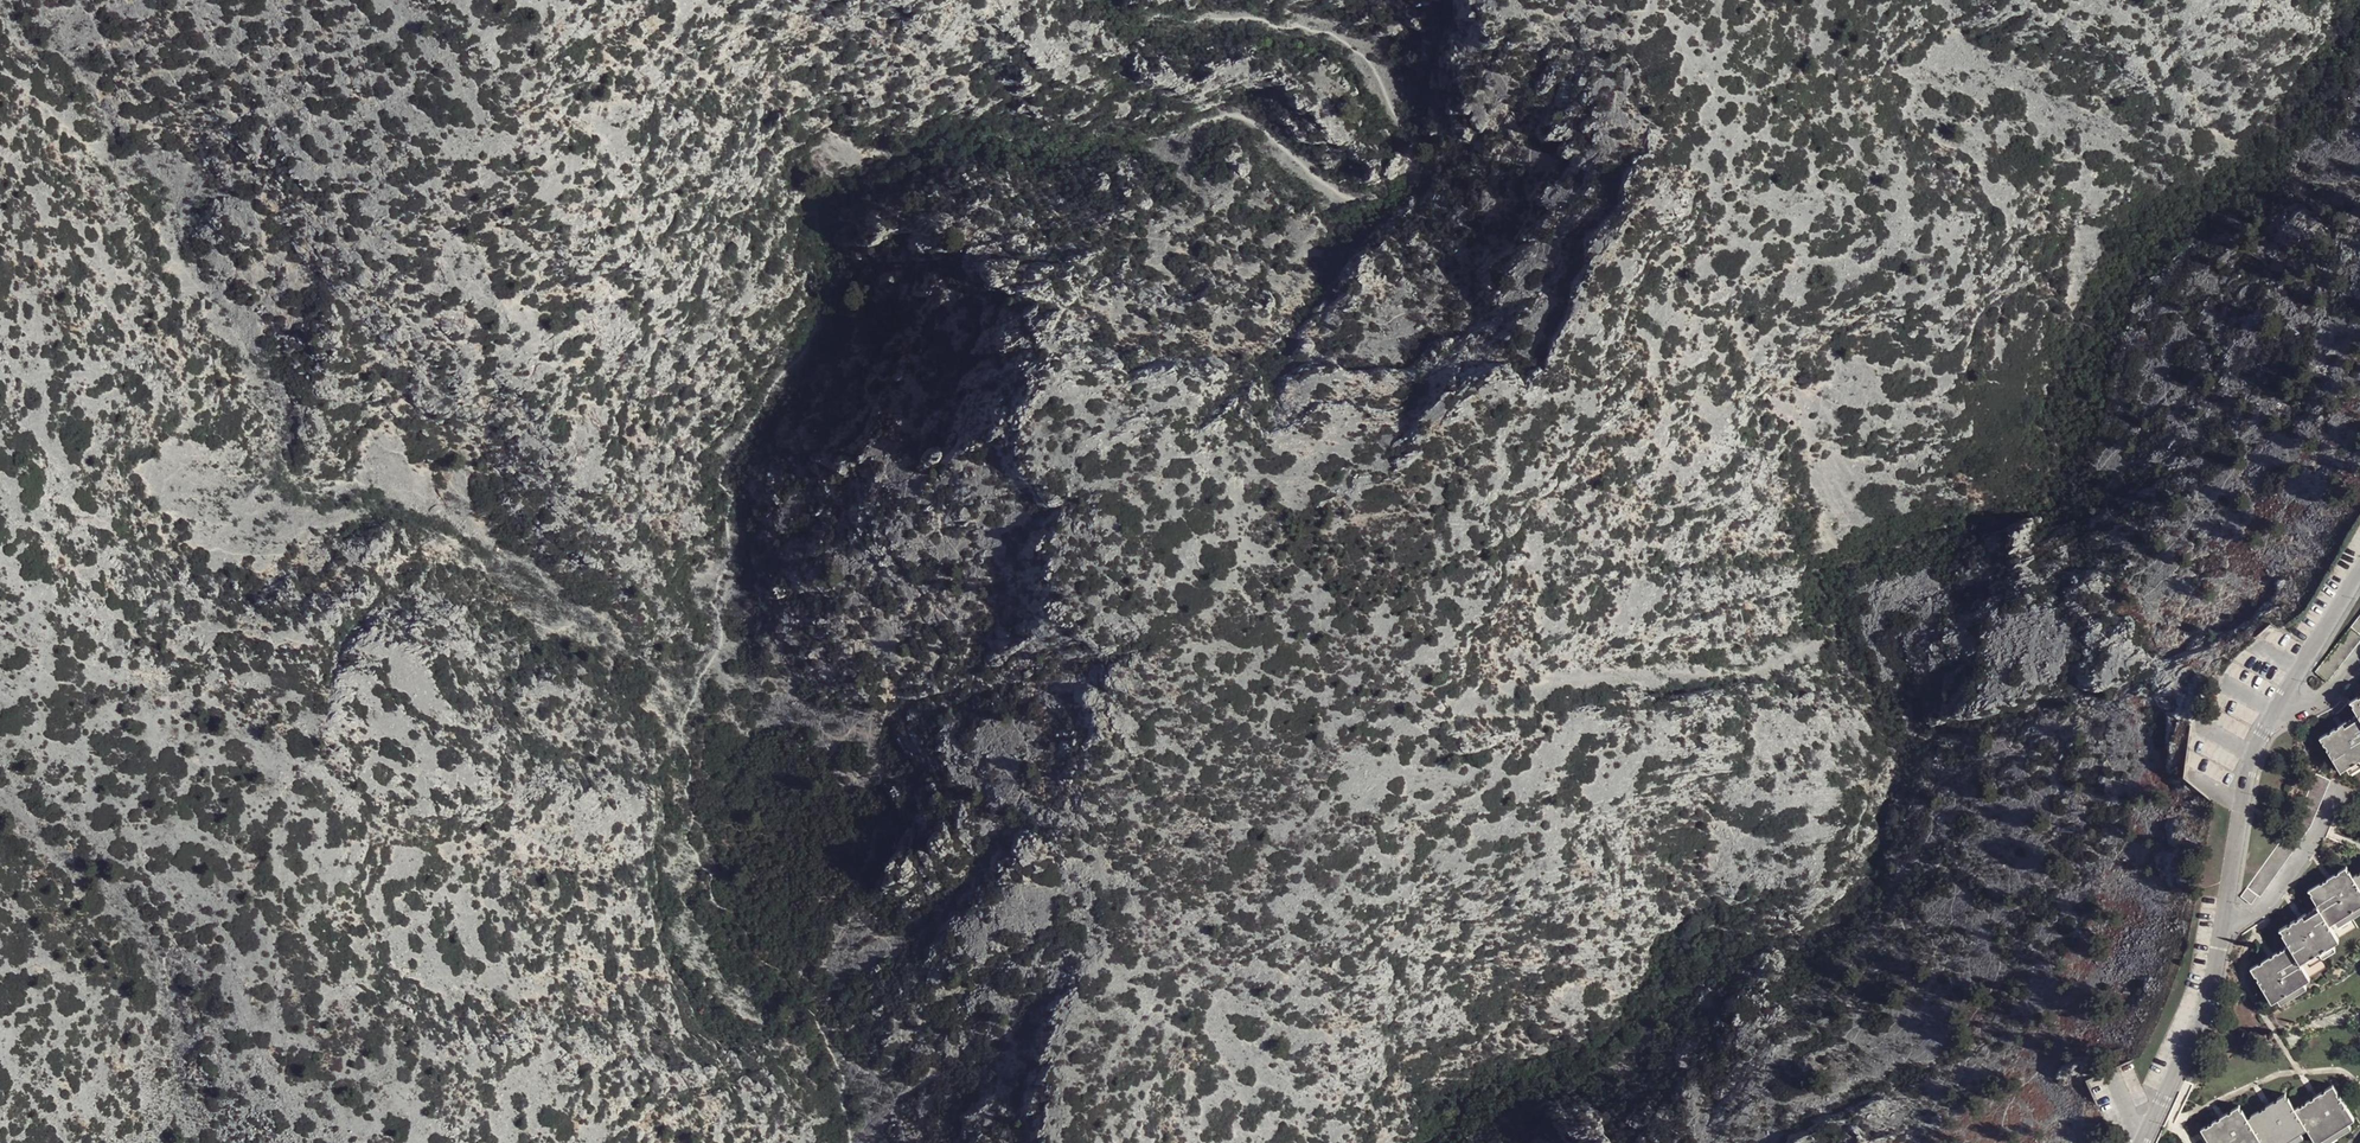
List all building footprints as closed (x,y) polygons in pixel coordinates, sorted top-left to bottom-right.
[(2359,641),(2359,615),(2315,671),(2328,681),(2359,641)] [(2358,697),(2357,696),(2350,701),(2350,702),(2352,702),(2354,705),(2353,706),(2359,717),(2344,726),(2342,723),(2338,726),(2339,727),(2336,729),(2335,728),(2331,731),(2327,734),(2327,733),(2319,738),(2340,770),(2346,766),(2359,758),(2359,759),(2359,696),(2358,697)] [(2359,759),(2359,758),(2346,766),(2350,772),(2359,766),(2359,759)] [(2285,834),(2247,887),(2257,894),(2259,896),(2298,843),(2285,834)] [(2357,875),(2357,874),(2352,876),(2349,871),(2348,872),(2345,868),(2347,867),(2346,866),(2338,871),(2339,872),(2336,874),(2335,873),(2327,878),(2327,879),(2320,884),(2319,883),(2308,890),(2309,891),(2310,890),(2312,894),(2311,894),(2320,909),(2305,918),(2303,914),(2298,917),(2299,918),(2295,920),(2295,919),(2290,922),(2291,923),(2287,925),(2287,924),(2279,929),(2280,930),(2282,930),(2283,933),(2282,934),(2288,944),(2284,947),(2285,947),(2278,952),(2277,952),(2273,954),(2274,955),(2270,957),(2270,956),(2261,961),(2262,963),(2258,964),(2258,963),(2250,968),(2255,976),(2257,975),(2259,979),(2258,980),(2271,1002),(2278,998),(2303,982),(2329,966),(2322,956),(2309,963),(2306,959),(2332,943),(2358,928),(2352,917),(2338,925),(2335,920),(2359,905),(2359,874),(2357,875)] [(2257,894),(2247,887),(2240,896),(2251,903),(2257,894)] [(2335,920),(2338,925),(2352,917),(2359,911),(2359,905),(2335,920)] [(2335,948),(2332,943),(2306,959),(2309,963),(2322,956),(2335,948)] [(2306,986),(2303,982),(2278,998),(2280,1002),(2306,986)] [(2348,1122),(2354,1118),(2340,1096),(2339,1096),(2337,1093),(2337,1092),(2333,1085),(2325,1090),(2326,1091),(2322,1093),(2321,1092),(2314,1097),(2314,1098),(2311,1100),(2310,1099),(2306,1101),(2306,1103),(2299,1107),(2299,1106),(2295,1108),(2288,1098),(2287,1099),(2285,1095),(2285,1094),(2277,1099),(2278,1100),(2274,1101),(2266,1106),(2266,1107),(2259,1111),(2258,1110),(2250,1115),(2251,1116),(2248,1119),(2242,1110),(2241,1110),(2239,1107),(2240,1106),(2239,1105),(2231,1110),(2232,1111),(2228,1113),(2227,1112),(2222,1116),(2220,1117),(2220,1118),(2217,1120),(2216,1119),(2212,1122),(2213,1123),(2206,1127),(2205,1126),(2201,1129),(2210,1142),(2253,1142),(2254,1142),(2260,1138),(2263,1142),(2282,1142),(2300,1131),(2307,1127),(2316,1142),(2322,1138),(2348,1122)] [(2348,1122),(2322,1138),(2325,1142),(2326,1142),(2351,1127),(2348,1122)] [(2300,1131),(2282,1142),(2292,1142),(2303,1136),(2300,1131)]
